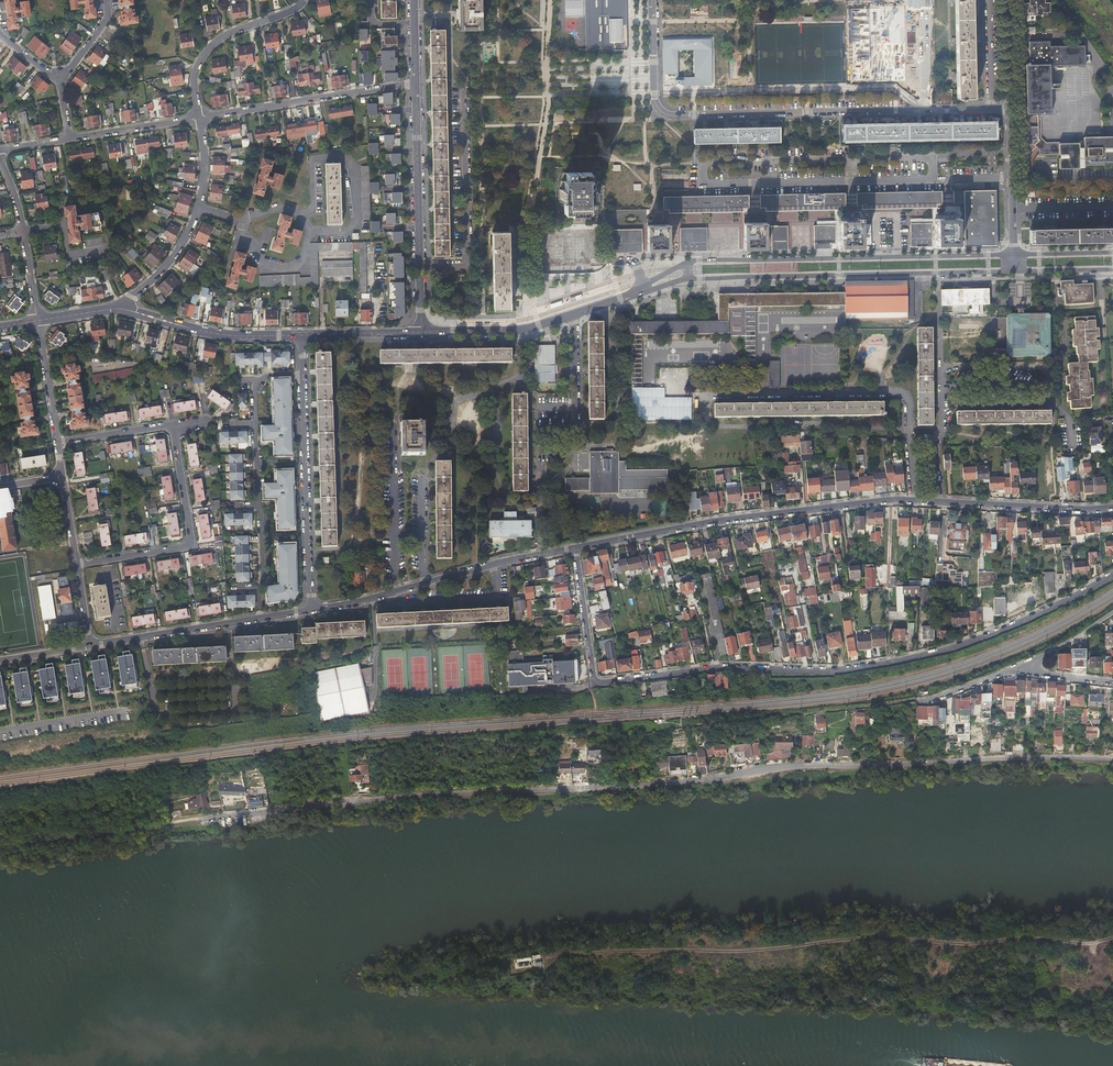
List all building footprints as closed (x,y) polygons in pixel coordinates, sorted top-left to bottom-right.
[(5,2),(7,2),(9,19),(7,19),(8,28),(19,27),(17,17),(16,17),(15,11),(22,10),(22,15),(30,14),(28,0),(20,1),(20,2),(14,3),(14,1),(15,1),(15,0),(5,0),(5,2)] [(71,9),(79,7),(79,2),(85,2),(85,7),(84,7),(86,17),(96,16),(95,7),(93,7),(92,0),(70,0),(71,9)] [(121,5),(125,4),(126,10),(122,10),(123,18),(120,18),(121,23),(138,21),(137,16),(135,16),(134,9),(131,9),(130,8),(129,8),(129,4),(133,3),(133,1),(133,0),(120,0),(121,5)] [(381,18),(396,17),(396,0),(381,0),(381,18)] [(481,0),(458,0),(458,22),(457,22),(457,29),(458,29),(482,28),(481,0)] [(626,0),(588,0),(589,5),(583,5),(582,0),(565,0),(566,15),(583,14),(583,13),(589,13),(590,48),(627,47),(626,0)] [(971,0),(955,0),(957,98),(973,98),(971,0)] [(1025,3),(1025,15),(1045,15),(1045,12),(1050,12),(1050,2),(1045,2),(1045,0),(1030,0),(1030,3),(1025,3)] [(238,3),(239,16),(246,15),(244,2),(242,3),(238,3)] [(239,16),(238,3),(231,4),(233,17),(239,16)] [(331,14),(329,5),(318,7),(319,16),(331,14)] [(689,15),(707,16),(707,5),(690,5),(689,15)] [(216,8),(210,9),(211,16),(213,29),(219,28),(217,15),(216,8)] [(213,29),(211,16),(205,17),(207,30),(213,29)] [(297,21),(299,34),(305,33),(303,20),(297,21)] [(293,35),(299,34),(297,21),(291,22),(293,35)] [(85,32),(87,28),(78,22),(76,25),(85,32)] [(394,36),(394,28),(381,29),(381,44),(383,44),(383,36),(394,36)] [(432,29),(430,29),(432,128),(435,255),(450,255),(446,112),(444,29),(435,29),(435,28),(432,28),(432,29)] [(369,29),(359,29),(359,41),(369,39),(369,29)] [(66,39),(75,46),(81,38),(72,31),(66,39)] [(116,31),(110,40),(116,44),(122,35),(116,31)] [(185,33),(187,46),(194,45),(192,32),(191,32),(185,33)] [(277,32),(271,33),(273,46),(279,45),(277,32)] [(181,47),(187,46),(185,33),(179,34),(181,47)] [(273,46),(271,33),(264,34),(266,47),(273,46)] [(27,45),(35,51),(42,42),(35,36),(27,45)] [(394,36),(383,36),(383,44),(391,45),(397,44),(397,36),(394,36)] [(70,53),(75,46),(66,39),(60,47),(70,53)] [(711,39),(662,41),(663,74),(678,73),(678,51),(694,51),(694,78),(675,78),(675,86),(712,86),(711,39)] [(1025,56),(1026,114),(1036,114),(1043,114),(1051,114),(1050,88),(1050,84),(1050,66),(1085,66),(1085,45),(1049,46),(1049,41),(1028,41),(1029,56),(1025,56)] [(42,42),(35,51),(42,57),(49,48),(42,42)] [(106,44),(104,47),(113,54),(116,50),(106,44)] [(98,45),(93,51),(102,58),(107,51),(98,45)] [(251,45),(244,46),(246,59),(253,58),(251,45)] [(246,59),(244,46),(238,47),(240,60),(241,60),(242,65),(246,65),(245,59),(246,59)] [(102,58),(93,51),(88,58),(97,64),(102,58)] [(369,51),(359,51),(359,63),(369,62),(369,51)] [(291,69),(291,70),(296,69),(295,61),(300,59),(298,55),(289,59),(291,69)] [(12,70),(19,61),(13,56),(6,65),(12,70)] [(740,72),(742,57),(732,56),(730,73),(734,73),(733,78),(739,79),(740,72)] [(224,57),(218,58),(220,71),(226,70),(224,57)] [(220,71),(218,58),(212,59),(214,72),(220,71)] [(26,66),(19,61),(12,70),(16,73),(19,70),(21,72),(26,66)] [(92,64),(90,67),(97,73),(99,69),(92,64)] [(169,66),(170,75),(182,74),(180,64),(169,66)] [(381,66),(381,74),(383,73),(395,73),(395,65),(381,66)] [(97,73),(90,67),(87,71),(95,76),(97,73)] [(80,69),(75,75),(85,82),(88,78),(87,78),(89,75),(80,69)] [(308,73),(310,84),(317,83),(317,82),(320,82),(319,75),(313,76),(313,72),(308,73)] [(303,85),(310,84),(308,73),(298,74),(299,85),(303,85)] [(373,73),(364,73),(364,86),(373,84),(373,73)] [(395,73),(383,73),(384,82),(398,80),(398,73),(395,73)] [(182,74),(170,75),(172,85),(183,83),(182,74)] [(339,76),(341,86),(349,85),(347,74),(339,76)] [(36,89),(43,80),(36,75),(30,84),(36,89)] [(85,82),(75,75),(71,82),(80,89),(85,82)] [(333,87),(341,86),(339,76),(331,77),(333,87)] [(49,85),(43,80),(36,89),(42,94),(49,85)] [(15,90),(21,83),(18,81),(12,88),(15,90)] [(248,82),(250,94),(257,93),(257,92),(260,92),(259,84),(253,85),(253,81),(248,82)] [(243,95),(250,94),(248,82),(237,84),(239,95),(243,94),(243,95)] [(25,87),(21,83),(15,90),(19,93),(25,87)] [(279,85),(281,95),(289,94),(287,84),(279,85)] [(273,97),(281,95),(279,85),(271,86),(273,97)] [(24,101),(30,95),(27,92),(21,98),(24,101)] [(176,93),(165,95),(165,98),(165,99),(166,103),(168,114),(176,112),(175,106),(172,106),(171,98),(177,97),(176,93)] [(219,95),(221,105),(229,104),(227,93),(219,95)] [(392,93),(382,94),(383,105),(393,105),(392,93)] [(213,106),(221,105),(219,95),(211,96),(213,106)] [(165,99),(165,98),(160,98),(161,104),(162,108),(159,108),(160,115),(168,114),(166,103),(165,99)] [(376,103),(367,103),(368,115),(377,115),(376,103)] [(344,108),(340,108),(341,116),(353,114),(351,105),(344,106),(344,108)] [(134,107),(129,108),(131,120),(139,118),(138,112),(135,112),(134,107)] [(131,120),(129,108),(121,109),(122,121),(131,120)] [(341,116),(340,108),(336,109),(336,108),(328,109),(330,118),(341,116)] [(390,114),(390,124),(400,124),(400,113),(390,114)] [(92,115),(94,126),(102,124),(100,114),(92,115)] [(1043,114),(1036,114),(1038,116),(1038,126),(1038,138),(1044,146),(1058,146),(1058,145),(1060,144),(1060,142),(1046,143),(1042,138),(1041,116),(1043,114)] [(86,127),(94,126),(92,115),(84,116),(86,127)] [(308,122),(304,123),(305,131),(316,129),(315,120),(307,121),(308,122)] [(48,122),(40,124),(42,134),(50,133),(49,127),(48,122)] [(305,131),(304,123),(300,124),(300,122),(285,125),(286,134),(305,131)] [(9,125),(8,123),(3,124),(4,130),(1,130),(3,140),(11,139),(9,129),(9,125)] [(227,126),(229,134),(240,132),(238,123),(231,124),(231,126),(227,126)] [(9,129),(11,139),(19,138),(17,127),(14,128),(14,124),(9,125),(9,129)] [(42,134),(40,124),(32,125),(34,135),(42,134)] [(997,125),(844,127),(845,143),(998,140),(997,125)] [(217,135),(229,134),(227,126),(223,127),(223,126),(216,127),(217,135)] [(266,129),(267,137),(279,135),(278,126),(266,128),(266,129)] [(1102,165),(1109,165),(1109,162),(1112,161),(1112,151),(1112,147),(1112,136),(1086,137),(1084,138),(1084,142),(1085,143),(1084,144),(1084,147),(1079,147),(1069,147),(1069,145),(1068,143),(1065,144),(1064,144),(1063,144),(1060,144),(1058,145),(1058,146),(1044,146),(1038,138),(1038,126),(1027,126),(1027,144),(1034,144),(1035,143),(1040,149),(1039,150),(1039,153),(1040,154),(1043,154),(1044,153),(1045,154),(1048,154),(1049,153),(1050,154),(1053,154),(1054,153),(1055,154),(1060,154),(1060,157),(1059,157),(1060,168),(1080,168),(1079,167),(1085,167),(1085,165),(1102,165)] [(256,139),(267,137),(266,129),(262,130),(262,129),(255,130),(256,139)] [(780,129),(692,130),(693,146),(781,144),(780,129)] [(179,133),(182,146),(188,145),(185,132),(179,133)] [(175,147),(182,146),(179,133),(173,134),(175,147)] [(394,135),(384,135),(384,145),(395,145),(394,135)] [(147,139),(148,147),(159,145),(158,136),(150,137),(151,139),(147,139)] [(137,149),(148,147),(147,139),(143,140),(143,139),(135,140),(137,149)] [(114,143),(116,156),(122,155),(120,142),(114,143)] [(110,157),(116,156),(114,143),(108,144),(110,157)] [(368,143),(369,154),(378,154),(378,143),(368,143)] [(81,150),(83,157),(94,156),(92,147),(85,148),(85,149),(81,150)] [(71,159),(83,157),(81,150),(77,151),(77,149),(70,150),(71,159)] [(48,154),(50,167),(57,166),(55,153),(48,154)] [(391,154),(391,164),(401,164),(401,153),(391,154)] [(44,168),(50,167),(48,154),(42,155),(44,168)] [(213,164),(224,164),(224,156),(213,156),(213,164)] [(256,183),(253,192),(263,195),(266,185),(265,185),(266,179),(272,181),(271,186),(279,188),(283,174),(275,172),(273,177),(268,175),(269,170),(270,170),(273,160),(263,158),(260,166),(262,167),(258,184),(256,183)] [(326,163),(328,223),(342,223),(340,162),(326,163)] [(184,164),(184,172),(195,173),(195,164),(184,164)] [(224,172),(224,164),(213,164),(213,172),(224,172)] [(21,172),(22,180),(33,178),(32,170),(21,172)] [(195,173),(184,172),(183,177),(188,177),(187,180),(194,181),(195,173)] [(565,188),(559,188),(560,201),(564,201),(564,211),(572,211),(572,216),(587,216),(587,211),(594,211),(593,201),(598,200),(598,188),(592,188),(592,180),(590,180),(590,172),(567,172),(567,180),(565,180),(565,188)] [(395,174),(385,174),(385,184),(395,184),(395,174)] [(33,178),(22,180),(23,188),(34,186),(33,178)] [(370,182),(370,193),(379,193),(379,182),(370,182)] [(212,183),(211,191),(221,193),(223,185),(212,183)] [(37,202),(48,200),(46,193),(52,192),(50,188),(45,189),(45,193),(35,194),(37,202)] [(996,190),(953,191),(953,203),(959,203),(964,203),(964,222),(959,222),(959,230),(965,230),(965,246),(997,245),(996,190)] [(221,193),(211,191),(209,199),(220,201),(221,193)] [(867,205),(936,204),(942,203),(942,191),(856,193),(857,205),(867,205)] [(178,201),(189,205),(192,195),(181,192),(178,201)] [(392,193),(392,203),(402,203),(402,193),(392,193)] [(760,207),(766,207),(840,205),(845,205),(845,193),(760,195),(760,207)] [(749,195),(668,196),(663,196),(664,208),(669,208),(744,207),(749,207),(749,195)] [(48,204),(48,200),(37,202),(38,210),(49,208),(49,212),(54,211),(54,214),(58,213),(57,209),(55,209),(54,209),(53,204),(48,204)] [(186,214),(189,205),(178,201),(175,210),(186,214)] [(75,204),(65,206),(66,215),(68,215),(71,232),(69,232),(70,241),(81,240),(79,229),(102,225),(101,221),(100,221),(99,211),(77,215),(75,204)] [(396,213),(386,213),(386,224),(397,223),(396,213)] [(274,239),(272,248),(282,251),(285,241),(283,241),(285,235),(291,237),(290,242),(297,244),(301,230),(293,228),(292,233),(286,231),(288,226),(289,226),(292,217),(282,214),(279,223),(281,223),(276,240),(274,239)] [(857,220),(840,221),(841,246),(863,246),(863,225),(862,218),(857,218),(857,220)] [(959,218),(937,219),(937,245),(960,244),(959,230),(959,222),(959,218)] [(371,221),(371,232),(380,232),(380,221),(371,221)] [(199,230),(209,235),(213,226),(203,222),(199,230)] [(766,222),(744,222),(745,248),(767,248),(766,222)] [(170,223),(166,230),(176,235),(180,228),(170,223)] [(932,247),(932,223),(910,224),(910,247),(932,247)] [(670,250),(669,224),(647,224),(648,250),(670,250)] [(836,248),(835,225),(813,225),(814,249),(836,248)] [(1030,230),(1030,243),(1112,241),(1112,227),(1106,228),(1106,225),(1097,226),(1097,228),(1056,229),(1056,227),(1047,227),(1047,229),(1030,230)] [(788,226),(771,226),(771,250),(788,249),(788,226)] [(707,227),(680,228),(681,251),(707,251),(707,227)] [(611,253),(643,252),(643,228),(610,229),(611,253)] [(150,230),(147,233),(155,238),(158,235),(150,230)] [(176,235),(166,230),(164,234),(165,234),(163,237),(172,242),(176,235)] [(205,244),(209,235),(199,230),(195,239),(205,244)] [(393,232),(393,242),(403,242),(403,231),(393,232)] [(509,231),(492,232),(494,310),(510,309),(509,231)] [(155,238),(147,233),(145,236),(153,242),(155,238)] [(352,249),(352,242),(317,243),(318,250),(352,249)] [(366,292),(365,242),(358,242),(359,292),(365,292),(365,296),(371,296),(371,292),(366,292)] [(318,250),(317,243),(310,243),(310,277),(299,277),(299,274),(259,276),(259,287),(318,285),(318,250)] [(45,254),(56,252),(55,247),(56,247),(56,244),(44,246),(45,254)] [(156,244),(150,252),(159,259),(165,252),(156,244)] [(8,263),(8,260),(9,260),(8,252),(2,252),(1,245),(0,245),(0,260),(1,264),(8,263)] [(132,247),(128,250),(135,258),(139,255),(132,247)] [(150,252),(148,249),(141,257),(144,259),(150,252)] [(184,257),(194,263),(199,255),(190,249),(184,257)] [(135,258),(128,250),(126,253),(133,261),(135,258)] [(230,276),(229,276),(226,285),(236,288),(239,278),(238,278),(239,272),(245,274),(244,279),(252,281),(256,267),(248,265),(246,270),(240,268),(242,263),(243,263),(246,253),(236,250),(233,259),(235,260),(230,276)] [(57,257),(56,252),(45,254),(46,261),(53,260),(53,257),(57,257)] [(150,252),(144,259),(152,267),(159,259),(150,252)] [(402,252),(394,252),(394,277),(402,277),(405,277),(404,255),(403,255),(402,252)] [(188,271),(194,263),(184,257),(179,264),(188,271)] [(325,275),(352,274),(352,260),(322,260),(322,267),(325,267),(325,275)] [(9,267),(8,263),(1,264),(1,266),(5,276),(12,275),(10,267),(9,267)] [(132,270),(128,273),(135,282),(141,277),(135,268),(132,270)] [(135,282),(128,273),(122,278),(128,287),(135,282)] [(165,280),(173,288),(180,281),(171,273),(165,280)] [(194,277),(192,281),(199,285),(201,281),(194,277)] [(166,295),(173,288),(165,280),(158,287),(166,295)] [(1060,290),(1057,290),(1058,294),(1058,295),(1059,296),(1060,296),(1061,296),(1062,295),(1062,294),(1062,291),(1064,291),(1065,305),(1094,303),(1093,284),(1094,284),(1093,280),(1076,280),(1060,281),(1060,286),(1060,290)] [(845,302),(845,305),(845,319),(913,318),(913,281),(845,281),(845,293),(845,299),(845,302)] [(405,316),(405,282),(394,282),(395,319),(400,316),(405,316)] [(102,286),(92,287),(93,298),(100,297),(103,296),(102,286)] [(49,301),(56,291),(51,287),(46,294),(45,293),(43,296),(49,301)] [(93,298),(92,287),(81,289),(83,300),(86,299),(86,300),(93,298)] [(959,289),(954,289),(941,290),(942,305),(972,305),(972,309),(970,310),(970,314),(977,314),(977,313),(981,313),(981,305),(990,305),(989,289),(959,289)] [(62,295),(56,291),(49,301),(56,305),(58,302),(57,302),(62,295)] [(10,299),(20,306),(25,300),(22,298),(21,298),(14,293),(10,299)] [(632,387),(641,387),(641,334),(728,333),(728,335),(745,335),(745,365),(755,364),(755,306),(845,305),(845,302),(845,299),(845,293),(719,294),(719,321),(629,322),(629,334),(631,334),(632,387)] [(161,303),(165,301),(161,294),(157,297),(161,303)] [(20,306),(10,299),(6,305),(13,309),(13,310),(16,312),(20,306)] [(347,300),(335,300),(336,315),(348,315),(347,300)] [(187,314),(190,304),(182,302),(179,312),(187,314)] [(195,305),(190,304),(187,314),(195,317),(197,310),(194,309),(195,305)] [(362,307),(360,307),(361,320),(371,320),(371,308),(367,309),(367,305),(365,305),(365,309),(362,309),(362,307)] [(215,321),(217,307),(211,306),(209,319),(215,321)] [(223,309),(217,307),(215,321),(221,322),(223,309)] [(300,323),(300,312),(291,313),(292,323),(300,323)] [(308,312),(300,312),(300,323),(308,323),(308,312)] [(243,324),(243,313),(238,313),(235,313),(235,324),(243,324)] [(251,313),(243,313),(243,324),(251,323),(251,313)] [(1008,315),(1007,315),(1007,355),(1009,355),(1009,356),(1049,356),(1049,355),(1050,355),(1050,315),(1048,315),(1048,313),(1008,313),(1008,315)] [(1108,340),(1106,327),(1101,327),(1101,328),(1095,328),(1095,316),(1074,318),(1075,330),(1072,330),(1073,347),(1076,347),(1076,355),(1077,355),(1078,363),(1068,364),(1069,376),(1066,376),(1066,385),(1070,385),(1070,393),(1067,393),(1068,402),(1071,401),(1071,409),(1092,408),(1090,396),(1094,396),(1092,379),(1089,379),(1089,371),(1088,371),(1087,362),(1097,362),(1097,349),(1100,349),(1099,341),(1108,340)] [(96,322),(99,335),(105,334),(103,321),(96,322)] [(117,334),(123,335),(125,322),(119,321),(117,334)] [(92,336),(99,335),(96,322),(90,323),(92,336)] [(125,322),(123,335),(130,336),(132,323),(125,322)] [(603,323),(588,323),(589,420),(604,419),(603,323)] [(144,340),(150,342),(154,329),(148,328),(144,340)] [(932,328),(917,328),(918,425),(933,425),(932,328)] [(57,329),(53,335),(63,342),(66,338),(63,336),(64,334),(57,329)] [(149,346),(155,348),(160,331),(154,329),(150,342),(149,346)] [(18,350),(26,339),(20,335),(15,343),(17,344),(15,347),(18,350)] [(63,342),(53,335),(49,340),(55,345),(56,343),(60,346),(63,342)] [(179,350),(182,338),(176,336),(173,349),(179,350)] [(188,339),(182,338),(179,350),(185,352),(188,339)] [(31,343),(26,339),(18,350),(19,350),(23,352),(25,349),(26,350),(31,343)] [(0,342),(1,351),(9,350),(9,342),(0,342)] [(208,357),(211,344),(204,343),(202,356),(208,357)] [(217,345),(211,344),(208,357),(214,358),(217,345)] [(554,345),(534,346),(535,382),(554,381),(554,345)] [(380,363),(511,362),(511,350),(380,350),(380,363)] [(280,363),(280,351),(266,352),(266,361),(271,361),(271,366),(275,366),(275,363),(280,363)] [(289,363),(289,351),(280,351),(280,363),(280,366),(284,366),(284,363),(286,363),(289,363)] [(253,364),(253,352),(244,353),(244,364),(249,364),(249,367),(253,367),(253,364)] [(266,361),(266,352),(253,352),(253,364),(256,364),(258,364),(258,366),(262,366),(262,361),(266,361)] [(330,352),(315,353),(322,546),(337,546),(330,352)] [(160,363),(162,355),(153,353),(152,362),(160,363)] [(244,364),(244,353),(234,353),(235,362),(235,364),(238,364),(240,364),(240,367),(244,367),(244,364)] [(779,361),(769,361),(769,388),(779,388),(779,361)] [(67,369),(62,369),(63,374),(65,374),(66,381),(69,380),(70,386),(67,386),(71,410),(74,410),(75,415),(72,415),(73,423),(71,423),(72,429),(89,426),(88,421),(85,421),(84,414),(82,414),(82,412),(81,413),(80,408),(83,408),(79,384),(78,384),(77,383),(76,383),(75,379),(78,379),(77,371),(80,371),(79,366),(75,367),(74,364),(66,366),(67,369)] [(91,375),(92,383),(131,376),(130,368),(91,375)] [(24,376),(24,375),(24,373),(16,375),(16,377),(12,378),(13,384),(15,383),(16,390),(18,389),(18,391),(20,391),(21,393),(19,394),(19,395),(17,395),(21,419),(23,418),(24,420),(25,419),(26,422),(24,422),(24,424),(22,424),(23,432),(21,432),(22,437),(38,434),(37,429),(35,429),(34,426),(34,422),(32,422),(32,421),(31,421),(30,419),(32,418),(31,417),(33,416),(29,393),(27,394),(27,392),(25,392),(25,390),(27,389),(26,388),(28,387),(27,380),(29,379),(28,375),(24,376)] [(290,385),(290,376),(271,377),(272,396),(273,404),(272,404),(272,415),(274,414),(275,425),(261,425),(261,442),(275,441),(276,456),(292,456),(292,447),(292,424),(291,424),(290,414),(291,414),(290,385)] [(202,377),(192,379),(194,386),(203,385),(202,377)] [(194,386),(192,379),(185,380),(186,388),(194,386)] [(641,387),(632,387),(632,421),(656,421),(656,387),(641,387)] [(210,388),(205,395),(227,410),(232,403),(210,388)] [(246,406),(245,390),(241,390),(241,393),(236,393),(236,406),(246,406)] [(526,394),(511,395),(513,491),(527,491),(526,394)] [(196,400),(170,404),(172,412),(198,408),(196,400)] [(721,404),(713,404),(714,417),(883,415),(883,414),(885,414),(885,415),(897,415),(897,401),(873,402),(873,401),(869,401),(869,402),(854,402),(854,401),(851,401),(851,402),(835,402),(835,401),(832,402),(817,402),(814,402),(814,403),(798,403),(798,402),(795,402),(795,403),(780,403),(780,402),(777,402),(777,403),(762,403),(762,402),(758,402),(758,403),(743,403),(740,403),(725,404),(725,403),(721,403),(721,404)] [(162,406),(136,410),(138,418),(164,414),(162,406)] [(104,423),(128,419),(129,418),(129,416),(128,411),(103,415),(104,423)] [(964,412),(956,412),(957,425),(1051,424),(1051,411),(1043,411),(1039,411),(1024,412),(1024,411),(1021,411),(1021,412),(1005,412),(1005,411),(1002,411),(1002,412),(987,412),(987,411),(983,411),(983,412),(968,412),(968,411),(964,411),(964,412)] [(401,454),(424,454),(424,423),(420,423),(420,414),(399,415),(399,423),(400,423),(401,454)] [(1088,428),(1089,443),(1101,442),(1100,427),(1088,428)] [(237,431),(237,428),(233,428),(233,431),(228,431),(228,443),(237,443),(237,431)] [(237,431),(237,443),(247,442),(246,428),(242,428),(242,431),(240,431),(237,431)] [(228,431),(228,429),(224,429),(224,431),(222,432),(219,432),(219,443),(228,443),(228,431)] [(805,442),(804,431),(799,432),(799,434),(800,442),(801,458),(811,457),(810,442),(805,442)] [(800,442),(799,434),(781,436),(781,443),(800,442)] [(163,436),(155,438),(156,444),(152,445),(152,446),(150,446),(151,451),(157,450),(159,463),(167,462),(163,436)] [(870,445),(869,437),(854,436),(855,444),(870,445)] [(133,441),(107,445),(108,454),(134,449),(133,441)] [(194,441),(187,442),(186,442),(190,468),(199,467),(196,448),(195,441),(194,441)] [(589,478),(565,478),(565,490),(668,489),(667,477),(667,469),(665,469),(665,463),(655,464),(655,469),(644,469),(644,464),(634,464),(634,469),(626,470),(625,460),(618,460),(618,451),(612,451),(612,448),(607,448),(607,451),(589,451),(589,478)] [(72,451),(76,477),(85,475),(80,449),(72,451)] [(242,460),(241,458),(244,458),(244,453),(228,454),(229,463),(242,463),(242,460)] [(783,460),(783,461),(783,464),(783,466),(784,466),(784,472),(800,471),(799,461),(795,461),(796,465),(790,466),(790,464),(789,465),(788,454),(782,454),(783,460)] [(863,454),(856,455),(857,469),(858,476),(859,481),(859,491),(874,489),(873,476),(864,477),(863,469),(865,469),(863,454)] [(34,467),(46,465),(45,457),(42,457),(42,455),(32,457),(34,467)] [(22,469),(34,467),(32,457),(24,458),(24,459),(24,460),(21,461),(22,469)] [(450,461),(435,461),(436,558),(451,558),(450,461)] [(1092,472),(1091,462),(1083,462),(1084,472),(1092,472)] [(242,467),(245,467),(244,463),(242,463),(229,463),(229,472),(242,472),(242,467)] [(1009,468),(1010,476),(1010,481),(1003,482),(1004,489),(1004,494),(1010,493),(1011,494),(1017,493),(1016,483),(1014,483),(1013,476),(1016,476),(1016,463),(1015,463),(1009,463),(1009,468)] [(0,476),(10,474),(8,464),(0,465),(0,473),(0,476)] [(209,475),(217,473),(216,464),(208,465),(209,475)] [(887,483),(894,481),(893,467),(893,464),(885,465),(886,473),(887,483)] [(898,483),(904,483),(902,466),(893,467),(894,481),(895,486),(898,485),(898,483)] [(732,477),(731,467),(724,468),(725,478),(732,477)] [(975,467),(963,468),(964,480),(967,479),(967,481),(971,481),(971,479),(976,479),(975,467)] [(989,482),(989,478),(988,467),(975,467),(976,479),(980,479),(980,480),(983,480),(983,482),(989,482)] [(294,484),(294,477),(293,477),(293,468),(276,469),(277,482),(263,483),(263,499),(277,498),(277,503),(275,504),(276,520),(278,520),(278,530),(295,529),(294,521),(295,521),(295,510),(294,510),(294,505),(294,494),(293,494),(293,484),(294,484)] [(723,480),(722,468),(714,469),(715,481),(723,480)] [(108,477),(109,481),(113,480),(112,471),(99,474),(100,482),(108,481),(107,477),(108,477)] [(242,478),(242,476),(245,476),(245,472),(242,472),(229,472),(229,481),(242,481),(242,478)] [(169,473),(161,474),(165,500),(173,499),(169,473)] [(1025,483),(1032,482),(1032,473),(1019,473),(1019,484),(1025,484),(1025,483)] [(200,476),(192,477),(196,503),(204,501),(200,476)] [(849,480),(848,477),(835,478),(835,479),(836,490),(836,491),(849,490),(849,482),(849,480)] [(1094,491),(1094,496),(1100,496),(1100,497),(1106,497),(1104,477),(1092,479),(1093,481),(1093,485),(1094,491)] [(760,497),(758,486),(747,487),(746,479),(741,480),(744,501),(754,500),(754,498),(760,497)] [(836,490),(835,479),(820,480),(820,491),(824,490),(824,491),(836,490)] [(785,488),(784,480),(771,481),(772,494),(785,493),(785,488)] [(245,485),(245,481),(242,481),(229,481),(230,490),(242,490),(242,485),(245,485)] [(769,506),(768,495),(764,495),(764,489),(766,489),(765,481),(761,482),(763,506),(769,506)] [(849,492),(859,491),(859,481),(857,481),(849,482),(849,490),(849,492)] [(1069,485),(1067,486),(1067,488),(1068,491),(1069,490),(1070,494),(1079,492),(1077,481),(1068,482),(1069,485)] [(1084,492),(1094,491),(1093,485),(1093,481),(1083,481),(1084,492)] [(93,485),(85,486),(90,513),(98,511),(93,485)] [(738,487),(726,488),(728,503),(733,502),(733,501),(740,500),(738,487)] [(785,488),(785,493),(786,499),(798,498),(798,487),(785,488)] [(243,496),(243,494),(245,494),(245,490),(242,490),(230,490),(230,499),(243,499),(243,496)] [(3,551),(16,549),(10,510),(11,509),(10,504),(9,505),(8,499),(8,497),(6,495),(4,494),(3,493),(2,493),(0,493),(0,530),(3,551)] [(717,493),(709,494),(709,499),(711,509),(719,508),(717,493)] [(688,496),(690,509),(701,508),(700,500),(700,498),(695,499),(694,495),(688,496)] [(218,499),(210,501),(211,510),(219,509),(218,499)] [(701,508),(701,511),(711,509),(709,499),(700,500),(701,508)] [(175,510),(167,511),(171,537),(179,535),(175,510)] [(233,513),(233,510),(228,511),(229,513),(227,513),(224,513),(224,525),(233,525),(233,513)] [(242,513),(242,510),(237,510),(238,513),(233,513),(233,525),(242,524),(242,513)] [(252,524),(251,510),(247,510),(247,513),(245,513),(242,513),(242,524),(252,524)] [(202,538),(207,537),(210,537),(206,511),(198,512),(202,538)] [(504,521),(489,521),(489,537),(532,537),(532,529),(531,529),(531,520),(516,520),(516,518),(520,518),(520,515),(516,516),(516,512),(503,512),(504,521)] [(854,534),(864,534),(864,529),(864,516),(854,517),(854,534)] [(918,518),(912,517),(911,531),(921,531),(922,520),(917,520),(918,518)] [(1006,517),(996,517),(996,527),(996,533),(996,536),(996,539),(1000,539),(1000,527),(1006,527),(1006,517)] [(1106,526),(1112,525),(1112,517),(1101,518),(1102,526),(1106,526)] [(908,519),(897,518),(897,535),(907,535),(908,519)] [(1068,518),(1058,519),(1059,526),(1063,525),(1063,529),(1070,529),(1068,518)] [(836,520),(829,521),(831,531),(838,530),(836,520)] [(98,523),(102,548),(110,547),(106,521),(98,523)] [(937,534),(939,534),(940,522),(930,521),(929,533),(937,534)] [(1084,522),(1084,521),(1074,522),(1075,532),(1085,531),(1084,522)] [(1093,521),(1084,522),(1085,531),(1085,533),(1094,532),(1093,521)] [(1025,522),(1016,522),(1017,534),(1017,541),(1026,541),(1025,522)] [(946,537),(945,550),(947,550),(963,551),(964,541),(965,541),(966,540),(967,539),(968,531),(964,531),(965,524),(950,523),(949,537),(946,537)] [(804,524),(788,527),(791,538),(792,541),(806,538),(804,524)] [(810,536),(819,536),(818,525),(808,526),(810,536)] [(791,538),(788,527),(776,530),(778,541),(791,538)] [(1029,528),(1029,537),(1041,537),(1041,534),(1041,528),(1029,528)] [(755,532),(757,542),(767,540),(766,530),(755,532)] [(1041,534),(1041,537),(1042,544),(1061,543),(1059,531),(1051,532),(1051,533),(1041,534)] [(91,532),(82,534),(84,543),(93,542),(91,532)] [(148,532),(122,537),(123,545),(149,540),(148,532)] [(743,537),(736,539),(738,549),(752,546),(749,533),(743,535),(743,537)] [(996,536),(996,533),(991,533),(984,533),(984,549),(996,550),(996,539),(996,536)] [(215,545),(216,545),(222,544),(221,535),(214,536),(214,540),(215,545)] [(247,541),(247,540),(250,540),(250,535),(237,536),(237,545),(247,545),(247,541)] [(716,540),(717,542),(718,547),(718,550),(730,548),(727,538),(716,540)] [(1105,541),(1106,555),(1112,554),(1112,550),(1112,540),(1105,541)] [(687,545),(687,541),(683,542),(686,555),(672,557),(673,561),(675,562),(690,558),(690,557),(687,545)] [(280,585),(274,586),(273,586),(264,587),(267,604),(283,601),(283,602),(290,601),(297,593),(297,588),(296,588),(296,583),(297,583),(296,569),(295,569),(295,560),(296,560),(296,552),(295,552),(295,542),(279,542),(279,548),(277,548),(278,580),(280,580),(280,585)] [(686,555),(683,542),(669,545),(672,558),(672,557),(686,555)] [(700,542),(687,545),(690,557),(703,554),(700,542)] [(717,542),(704,545),(707,558),(720,556),(720,555),(718,550),(718,547),(717,542)] [(796,558),(796,561),(803,559),(801,551),(797,552),(796,548),(795,548),(793,542),(792,542),(796,558)] [(250,549),(250,544),(247,545),(237,545),(237,554),(248,554),(247,549),(250,549)] [(653,553),(652,546),(648,547),(649,554),(647,555),(651,569),(650,569),(652,579),(655,578),(653,571),(657,570),(655,563),(654,558),(653,553)] [(609,559),(606,548),(596,550),(597,556),(598,561),(601,571),(601,572),(602,577),(603,579),(609,577),(605,560),(609,559)] [(670,564),(667,550),(653,553),(654,558),(655,563),(664,561),(665,565),(670,564)] [(213,552),(187,557),(188,565),(214,561),(213,552)] [(1089,562),(1089,565),(1094,564),(1093,557),(1096,556),(1096,552),(1088,552),(1089,562)] [(250,558),(250,553),(248,554),(237,554),(238,563),(248,563),(248,560),(248,558),(250,558)] [(645,555),(639,556),(642,567),(642,568),(643,569),(648,567),(645,555)] [(598,561),(597,556),(587,558),(589,568),(590,573),(601,571),(598,561)] [(639,556),(626,560),(629,569),(629,570),(630,576),(635,574),(633,569),(642,567),(639,556)] [(180,558),(154,562),(155,570),(181,566),(180,558)] [(587,558),(580,560),(581,569),(589,568),(587,558)] [(626,560),(626,558),(624,558),(621,558),(621,559),(617,560),(618,562),(613,563),(615,573),(629,569),(626,560)] [(796,558),(779,561),(777,561),(779,568),(797,565),(796,558)] [(721,561),(727,588),(730,587),(727,575),(729,574),(727,567),(726,567),(725,565),(732,564),(731,559),(721,561)] [(806,571),(803,559),(796,561),(797,565),(799,573),(806,571)] [(1063,561),(1065,581),(1071,580),(1069,560),(1063,561)] [(1073,563),(1075,573),(1086,572),(1086,571),(1090,571),(1089,565),(1089,562),(1085,562),(1084,561),(1073,563)] [(251,567),(251,562),(248,563),(238,563),(238,572),(248,572),(248,567),(251,567)] [(830,578),(828,562),(823,563),(824,566),(821,567),(816,568),(818,580),(830,578)] [(147,563),(121,567),(122,576),(148,571),(147,563)] [(565,574),(568,574),(566,564),(554,566),(555,575),(553,575),(553,576),(565,574)] [(936,569),(934,588),(940,588),(947,589),(950,589),(960,588),(961,582),(962,580),(961,579),(961,573),(955,573),(955,571),(953,570),(953,567),(952,566),(951,565),(950,565),(947,565),(947,567),(943,567),(942,569),(936,569)] [(549,577),(547,567),(544,568),(543,566),(533,568),(535,579),(549,577)] [(865,567),(865,589),(867,588),(879,587),(879,582),(874,582),(874,575),(875,575),(876,574),(876,573),(875,572),(874,572),(874,568),(872,568),(872,567),(865,567)] [(251,576),(251,571),(248,572),(238,572),(238,581),(248,581),(248,578),(248,576),(251,576)] [(351,582),(351,584),(353,584),(354,586),(365,586),(364,571),(353,572),(353,579),(351,579),(351,582)] [(807,571),(799,573),(801,580),(809,578),(807,571)] [(978,572),(978,587),(981,586),(994,585),(996,585),(996,571),(978,572)] [(605,587),(603,579),(602,577),(601,572),(592,574),(593,579),(595,589),(605,587)] [(728,653),(725,638),(716,598),(710,572),(702,574),(720,655),(728,653)] [(695,578),(694,573),(690,574),(679,577),(678,575),(673,576),(675,583),(695,578)] [(1044,574),(1044,576),(1045,595),(1053,594),(1052,573),(1044,574)] [(554,583),(566,582),(565,574),(553,576),(554,583)] [(757,575),(738,579),(740,591),(759,587),(757,575)] [(791,576),(778,578),(781,591),(785,590),(788,605),(799,603),(798,595),(795,595),(791,576)] [(63,607),(61,607),(60,607),(62,616),(64,615),(64,616),(73,614),(71,603),(72,603),(70,588),(69,589),(67,577),(57,578),(58,580),(52,581),(54,591),(59,590),(60,594),(59,596),(58,596),(58,598),(59,598),(60,599),(61,600),(62,604),(63,607)] [(830,578),(832,585),(839,584),(839,580),(835,581),(834,577),(830,578)] [(922,581),(917,581),(916,585),(930,587),(931,579),(922,578),(922,581)] [(693,582),(679,585),(680,591),(694,588),(693,582)] [(1025,582),(1025,613),(1028,612),(1028,604),(1026,604),(1026,603),(1033,603),(1033,582),(1032,582),(1025,582)] [(95,600),(94,601),(94,605),(96,605),(97,611),(99,610),(100,618),(110,616),(106,585),(95,587),(96,595),(94,595),(95,600)] [(528,587),(524,587),(525,590),(526,590),(527,598),(534,598),(533,589),(542,588),(541,585),(528,587)] [(911,595),(919,595),(919,586),(908,586),(896,586),(897,611),(903,611),(903,593),(911,593),(911,595)] [(928,610),(928,587),(921,586),(919,586),(919,595),(919,610),(928,610)] [(815,587),(803,589),(804,597),(817,595),(815,587)] [(609,608),(605,590),(599,591),(603,609),(609,608)] [(244,595),(244,592),(240,592),(240,595),(236,595),(236,607),(245,606),(244,595)] [(254,606),(254,594),(254,592),(249,592),(249,595),(248,595),(244,595),(245,606),(254,606)] [(833,592),(831,593),(832,601),(840,600),(838,592),(833,592)] [(236,595),(235,593),(231,593),(231,595),(230,596),(225,596),(226,607),(236,607),(236,595)] [(567,596),(555,597),(556,609),(569,608),(567,596)] [(1005,599),(994,600),(994,613),(1005,613),(1005,603),(1005,599)] [(520,601),(514,602),(515,610),(521,610),(525,609),(524,601),(520,601)] [(769,601),(763,602),(765,615),(772,613),(771,606),(769,601)] [(221,603),(195,607),(196,615),(223,611),(221,603)] [(1005,603),(1005,613),(1008,613),(1014,613),(1014,603),(1007,603),(1005,603)] [(794,615),(787,617),(789,628),(803,625),(799,605),(792,606),(794,615)] [(507,607),(377,614),(377,627),(508,620),(507,607)] [(188,608),(162,612),(164,621),(190,617),(188,608)] [(695,608),(682,612),(685,621),(698,617),(695,608)] [(601,614),(596,615),(598,629),(610,627),(607,613),(609,613),(609,609),(601,610),(601,614)] [(954,609),(951,609),(951,623),(968,623),(968,612),(954,612),(954,609)] [(992,609),(982,609),(982,622),(991,622),(991,619),(992,619),(992,609)] [(981,623),(981,614),(976,614),(976,611),(969,611),(970,623),(981,623)] [(155,614),(129,618),(131,626),(157,622),(155,614)] [(573,614),(562,615),(563,623),(573,622),(573,614)] [(845,618),(842,618),(848,656),(856,655),(854,642),(850,642),(849,641),(852,640),(850,629),(850,624),(848,624),(848,620),(845,621),(845,618)] [(937,628),(945,628),(945,620),(937,620),(937,628)] [(306,628),(301,628),(302,633),(302,643),(316,642),(316,638),(365,636),(364,621),(354,621),(350,621),(315,623),(316,627),(310,628),(310,625),(306,626),(306,628)] [(934,639),(934,626),(921,626),(921,640),(934,639)] [(945,633),(945,628),(937,628),(937,636),(939,636),(942,636),(944,636),(944,633),(945,633)] [(689,641),(686,629),(681,631),(684,642),(689,641)] [(893,633),(892,633),(892,640),(905,640),(905,629),(894,629),(893,633)] [(650,630),(638,632),(640,642),(651,640),(650,630)] [(736,634),(739,645),(752,642),(750,631),(736,634)] [(839,632),(825,634),(828,648),(842,645),(839,632)] [(871,647),(886,645),(885,632),(870,633),(870,634),(871,647)] [(294,648),(293,644),(293,633),(277,634),(274,634),(253,635),(249,636),(234,637),(235,651),(294,648)] [(302,643),(302,633),(293,633),(293,644),(302,643)] [(567,646),(579,645),(578,640),(578,634),(566,635),(567,646)] [(856,636),(857,649),(872,648),(871,647),(870,634),(856,636)] [(1105,634),(1105,638),(1107,638),(1107,645),(1112,645),(1112,634),(1105,634)] [(728,653),(728,654),(737,652),(734,636),(725,638),(728,653)] [(615,658),(612,637),(599,641),(600,647),(606,647),(608,659),(614,658),(615,658)] [(689,641),(692,654),(705,651),(702,638),(689,641)] [(760,653),(773,650),(773,649),(772,648),(770,638),(757,640),(760,653)] [(789,655),(787,643),(786,640),(780,641),(783,657),(789,655)] [(823,640),(814,641),(818,656),(826,654),(823,640)] [(674,647),(673,642),(667,644),(669,654),(664,655),(666,664),(676,662),(673,647),(674,647)] [(803,645),(793,647),(795,654),(795,658),(801,656),(802,661),(802,662),(803,663),(808,663),(806,655),(805,655),(803,645)] [(215,646),(211,647),(191,648),(187,648),(167,649),(163,649),(153,650),(153,665),(226,661),(225,646),(215,646)] [(675,649),(677,661),(690,659),(689,652),(687,646),(675,649)] [(773,650),(775,659),(782,657),(779,646),(772,648),(773,649),(773,650)] [(133,663),(132,654),(130,655),(129,651),(122,652),(123,656),(117,657),(118,666),(133,663)] [(1071,669),(1071,654),(1058,654),(1058,669),(1069,669),(1071,669)] [(107,668),(106,659),(105,659),(105,655),(98,656),(98,660),(91,661),(92,670),(107,668)] [(1107,656),(1103,656),(1103,663),(1104,673),(1112,673),(1112,662),(1107,663),(1107,656)] [(1100,657),(1090,658),(1090,667),(1100,666),(1100,657)] [(615,666),(614,658),(608,659),(598,661),(599,670),(612,668),(612,666),(615,666)] [(629,658),(616,661),(618,671),(631,668),(629,658)] [(81,672),(79,663),(78,659),(71,660),(72,664),(64,665),(66,674),(81,672)] [(655,669),(662,668),(661,659),(654,660),(655,669)] [(543,662),(508,664),(509,687),(544,685),(544,683),(553,682),(553,685),(575,683),(574,660),(552,661),(552,664),(543,664),(543,662)] [(310,672),(320,720),(323,719),(327,718),(361,709),(361,708),(368,707),(364,687),(372,685),(372,667),(360,670),(359,662),(310,672)] [(55,676),(53,667),(52,663),(45,664),(46,668),(38,670),(40,678),(55,676)] [(127,668),(127,666),(121,668),(122,670),(121,670),(121,672),(122,680),(124,680),(125,689),(137,687),(136,678),(137,678),(136,669),(134,670),(134,666),(127,668)] [(29,680),(27,671),(26,667),(19,668),(19,673),(12,674),(14,683),(29,680)] [(101,672),(100,671),(95,672),(96,674),(95,674),(95,676),(96,685),(98,684),(99,693),(111,692),(110,683),(111,682),(110,674),(108,674),(107,670),(101,672)] [(75,676),(74,675),(69,677),(69,678),(69,679),(69,680),(68,680),(70,689),(71,689),(73,698),(85,696),(83,687),(85,687),(84,678),(82,678),(81,674),(75,676)] [(759,676),(749,676),(749,684),(760,683),(759,676)] [(49,681),(48,679),(43,681),(43,683),(43,684),(42,684),(44,693),(45,693),(47,702),(59,700),(57,691),(59,691),(57,682),(56,682),(55,679),(49,681)] [(1004,691),(1016,692),(1016,681),(1004,680),(1004,691)] [(1016,681),(1016,692),(1024,692),(1024,681),(1016,681)] [(23,685),(22,683),(16,685),(17,687),(17,688),(16,689),(18,697),(19,697),(21,706),(33,704),(31,695),(33,695),(31,686),(30,686),(29,683),(23,685)] [(1044,684),(1038,683),(1037,692),(1043,692),(1047,692),(1047,684),(1044,684)] [(1055,683),(1047,683),(1047,684),(1047,692),(1047,693),(1055,693),(1055,683)] [(1003,685),(992,684),(991,696),(1002,696),(1003,685)] [(651,687),(652,696),(664,695),(662,685),(651,687)] [(1065,686),(1056,686),(1056,695),(1055,713),(1062,713),(1062,707),(1059,707),(1059,699),(1058,699),(1058,696),(1064,696),(1065,686)] [(980,694),(970,694),(970,696),(970,702),(972,703),(974,703),(974,704),(979,704),(980,694)] [(1083,695),(1066,694),(1065,705),(1082,707),(1083,695)] [(1102,707),(1103,695),(1090,695),(1089,706),(1102,707)] [(960,714),(960,719),(960,718),(970,718),(970,702),(970,696),(960,699),(960,714)] [(1004,706),(1015,707),(1016,700),(1015,700),(1015,697),(1013,697),(1013,700),(1005,700),(1004,706)] [(1046,697),(1046,698),(1046,706),(1049,706),(1054,706),(1055,697),(1046,697)] [(954,713),(960,714),(960,699),(960,698),(954,698),(954,699),(953,699),(953,703),(952,703),(952,708),(953,708),(953,710),(955,710),(954,713)] [(916,720),(939,720),(939,709),(939,706),(916,706),(916,720)] [(323,719),(320,720),(321,723),(369,712),(368,708),(361,709),(327,718),(323,719)] [(857,712),(855,712),(855,715),(855,723),(855,726),(856,729),(864,729),(864,723),(865,723),(864,712),(857,712)] [(825,728),(825,719),(823,719),(823,716),(815,716),(815,728),(825,728)] [(1099,737),(1100,720),(1099,720),(1097,720),(1097,721),(1098,721),(1098,722),(1094,722),(1094,723),(1093,723),(1092,725),(1094,725),(1094,727),(1090,727),(1091,724),(1087,724),(1086,730),(1086,737),(1087,737),(1097,737),(1099,737)] [(970,724),(946,724),(946,735),(970,734),(970,724)] [(902,728),(890,728),(890,734),(890,740),(903,740),(903,734),(903,728),(902,728)] [(1055,745),(1055,751),(1063,751),(1063,745),(1061,745),(1062,731),(1054,731),(1054,742),(1057,742),(1057,745),(1055,745)] [(787,747),(787,735),(775,736),(775,747),(787,747)] [(802,735),(802,745),(813,745),(813,736),(802,735)] [(752,758),(753,762),(761,761),(759,737),(752,737),(752,742),(754,743),(755,757),(752,757),(752,758)] [(850,755),(850,738),(843,738),(843,743),(841,743),(841,745),(843,745),(843,748),(837,748),(837,755),(850,755)] [(990,738),(989,751),(1001,751),(1001,738),(990,738)] [(1035,747),(1035,750),(1044,750),(1045,742),(1037,742),(1037,747),(1035,747)] [(601,743),(588,744),(588,753),(602,752),(601,743)] [(746,757),(752,756),(751,743),(734,744),(734,750),(746,749),(746,757)] [(705,766),(704,749),(703,749),(702,745),(696,745),(697,755),(698,761),(698,764),(698,767),(705,766)] [(725,745),(714,746),(714,750),(715,757),(726,755),(725,745)] [(765,761),(776,760),(780,760),(784,759),(784,755),(779,752),(774,752),(772,754),(765,754),(765,761)] [(698,761),(697,755),(687,757),(688,762),(692,761),(692,764),(698,764),(698,761)] [(752,756),(746,757),(730,758),(731,767),(751,764),(753,764),(753,762),(752,758),(752,757),(752,756)] [(668,757),(656,758),(657,768),(669,768),(668,757)] [(632,763),(625,764),(626,772),(634,771),(634,768),(638,767),(636,758),(631,760),(632,763)] [(707,762),(707,771),(716,769),(715,761),(707,762)] [(585,762),(573,763),(574,771),(577,771),(580,771),(586,771),(585,762)] [(571,763),(560,763),(560,773),(566,772),(572,771),(571,763)] [(367,765),(357,766),(357,769),(358,769),(359,771),(361,771),(361,775),(362,775),(368,774),(367,765)] [(580,773),(573,773),(573,781),(581,780),(580,773)] [(361,775),(349,776),(349,781),(350,781),(350,788),(354,788),(354,780),(364,779),(364,787),(368,786),(367,776),(362,777),(362,775),(361,775)] [(241,788),(241,782),(239,782),(239,783),(223,785),(223,784),(216,785),(217,790),(219,797),(241,794),(243,794),(242,788),(241,788)] [(205,797),(192,800),(189,801),(190,803),(185,803),(186,811),(207,806),(205,797)] [(248,807),(264,805),(267,805),(265,798),(263,798),(247,800),(248,807)] [(223,804),(224,812),(242,809),(242,801),(223,804)]
